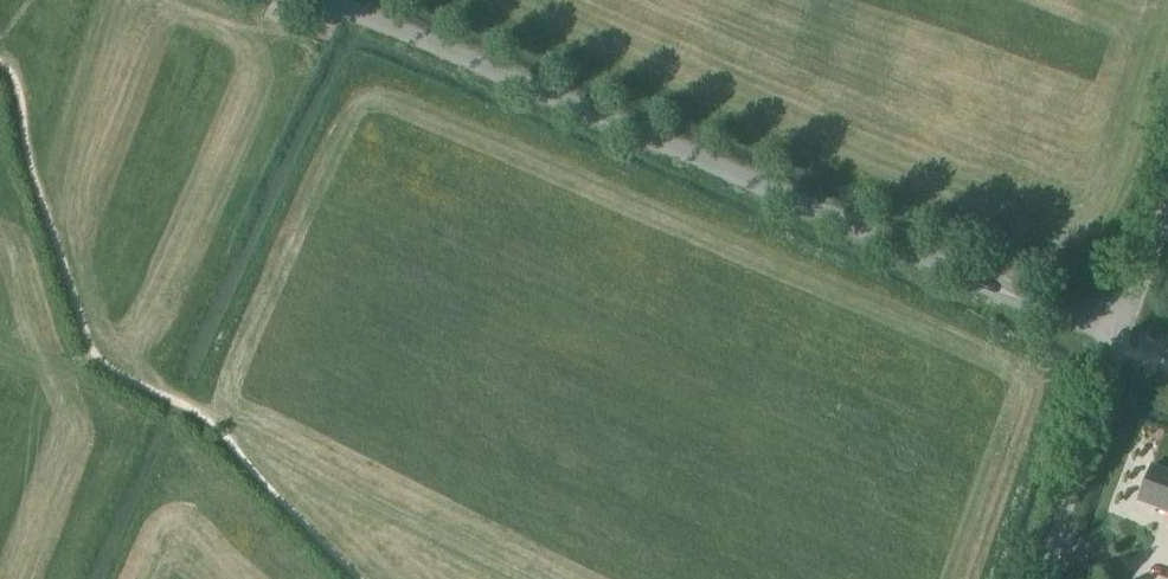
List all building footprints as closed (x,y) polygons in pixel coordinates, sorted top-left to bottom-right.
[(1167,514),(1167,472),(1152,466),(1138,502),(1167,514)]
